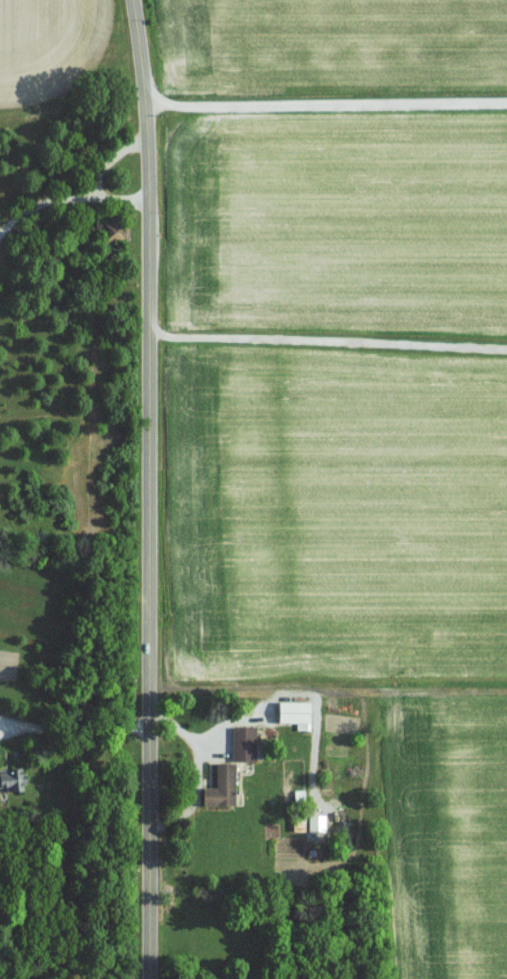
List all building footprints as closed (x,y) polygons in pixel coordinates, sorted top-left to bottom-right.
[(295,721),(295,729),(307,729),(307,701),(275,701),(275,721),(295,721)] [(252,760),(253,726),(231,725),(230,760),(252,760)] [(199,805),(231,805),(232,762),(213,761),(212,786),(200,786),(199,805)] [(3,786),(3,789),(21,790),(22,769),(0,768),(0,786),(3,786)] [(306,830),(322,829),(322,814),(306,814),(306,830)]
